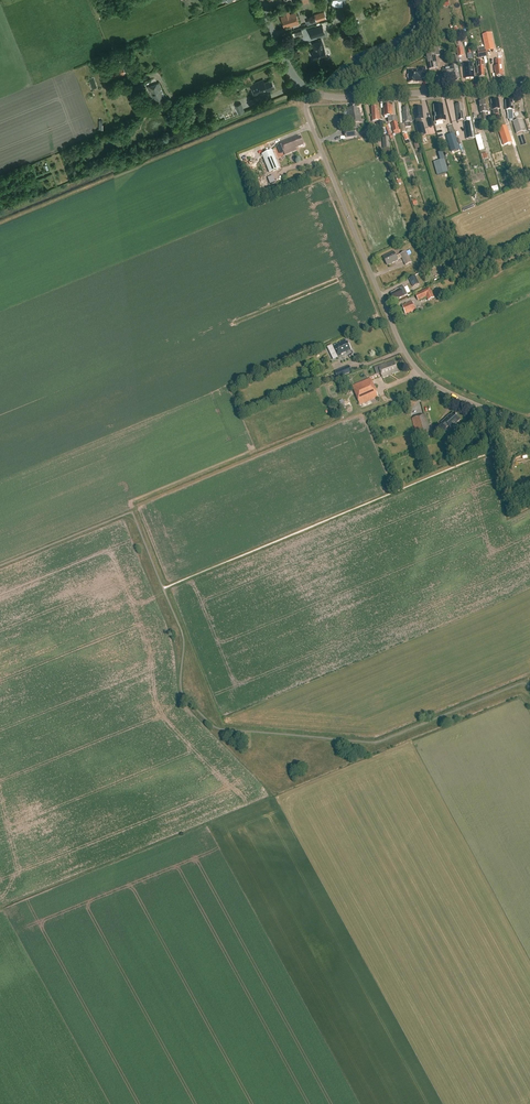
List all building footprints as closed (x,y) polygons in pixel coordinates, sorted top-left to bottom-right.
[(295,13),(289,15),(287,9),(282,10),(284,16),(281,17),(284,27),(289,25),(290,27),(299,24),(295,13)] [(317,22),(326,19),(324,12),(315,15),(317,22)] [(322,25),(309,30),(311,39),(325,34),(322,25)] [(315,51),(311,52),(314,60),(318,59),(319,59),(322,58),(323,58),(326,56),(324,48),(323,48),(321,41),(313,44),(315,51)] [(479,58),(487,57),(486,50),(484,51),(484,47),(478,48),(479,52),(478,52),(479,58)] [(427,55),(429,70),(438,69),(438,63),(437,63),(436,59),(437,59),(436,54),(427,55)] [(503,72),(504,72),(503,67),(502,67),(501,60),(496,60),(496,67),(495,67),(495,72),(496,72),(496,77),(503,76),(503,72)] [(479,78),(484,78),(484,74),(485,74),(484,69),(483,62),(476,63),(477,75),(479,75),(479,78)] [(475,79),(474,69),(472,69),(472,63),(464,64),(464,69),(465,79),(475,79)] [(452,81),(460,79),(457,66),(450,68),(443,70),(444,77),(452,76),(452,81)] [(124,73),(126,73),(123,67),(119,68),(109,71),(113,79),(125,75),(124,73)] [(421,79),(426,78),(425,68),(419,68),(419,70),(409,71),(409,74),(408,76),(408,78),(409,80),(409,83),(419,82),(421,80),(421,79)] [(249,75),(241,78),(244,86),(253,83),(249,75)] [(267,90),(274,87),(271,79),(264,82),(263,79),(250,85),(256,98),(268,92),(267,90)] [(162,98),(165,97),(159,83),(148,88),(155,104),(163,100),(162,98)] [(144,89),(143,85),(133,89),(135,93),(144,89)] [(491,101),(492,105),(491,105),(492,111),(493,111),(494,115),(498,114),(498,110),(500,109),(499,99),(491,101)] [(479,106),(481,114),(481,113),(481,116),(478,116),(479,122),(482,121),(482,123),(486,123),(485,113),(488,112),(486,105),(485,101),(479,102),(480,106),(479,106)] [(238,114),(245,111),(241,103),(235,106),(238,114)] [(458,121),(465,120),(463,104),(456,105),(458,121)] [(446,117),(444,117),(443,105),(434,106),(436,123),(447,122),(446,117)] [(388,123),(393,122),(393,116),(392,106),(384,107),(384,117),(388,116),(388,123)] [(385,129),(383,129),(382,121),(380,121),(379,112),(378,112),(378,107),(372,107),(373,122),(377,121),(378,135),(385,134),(385,129)] [(414,109),(415,120),(416,120),(416,125),(419,136),(426,134),(423,123),(421,124),(421,119),(424,119),(422,107),(415,107),(415,109),(414,109)] [(357,108),(348,109),(351,124),(362,123),(360,109),(357,109),(357,108)] [(410,123),(412,122),(412,118),(410,118),(409,108),(403,108),(404,113),(403,113),(404,120),(403,120),(404,123),(405,123),(406,128),(411,127),(410,123)] [(517,134),(526,132),(522,119),(513,122),(517,134)] [(504,145),(512,143),(507,126),(498,129),(504,145)] [(346,139),(357,137),(356,129),(345,131),(346,139)] [(297,151),(296,148),(303,145),(300,137),(298,138),(298,136),(280,144),(285,156),(297,151)] [(438,142),(436,136),(432,137),(433,143),(434,143),(435,149),(440,147),(438,142)] [(280,169),(272,151),(262,155),(269,173),(280,169)] [(406,161),(400,163),(405,180),(417,176),(411,156),(405,157),(406,161)] [(434,163),(438,176),(448,173),(445,160),(434,163)] [(519,165),(511,167),(515,180),(523,177),(519,165)] [(406,252),(400,255),(402,258),(405,266),(411,263),(408,256),(412,254),(410,250),(406,252)] [(396,262),(398,261),(394,252),(383,257),(387,266),(396,262)] [(415,276),(409,279),(413,287),(419,284),(415,276)] [(399,298),(399,299),(408,295),(404,286),(399,289),(400,290),(391,294),(394,300),(399,298)] [(428,301),(434,298),(429,287),(423,290),(423,291),(415,295),(418,301),(426,297),(428,301)] [(405,314),(416,310),(412,302),(402,306),(405,314)] [(337,357),(350,351),(346,342),(345,343),(344,341),(332,346),(337,357)] [(390,376),(390,375),(398,372),(394,362),(387,365),(386,364),(379,366),(383,379),(390,376)] [(335,371),(337,378),(347,374),(344,368),(335,371)] [(359,405),(378,397),(370,379),(351,387),(359,405)] [(455,424),(459,420),(453,413),(448,418),(448,417),(440,423),(445,429),(447,426),(450,429),(453,426),(453,427),(454,427),(456,425),(456,424),(455,424)] [(417,436),(431,432),(426,415),(412,419),(417,436)]
